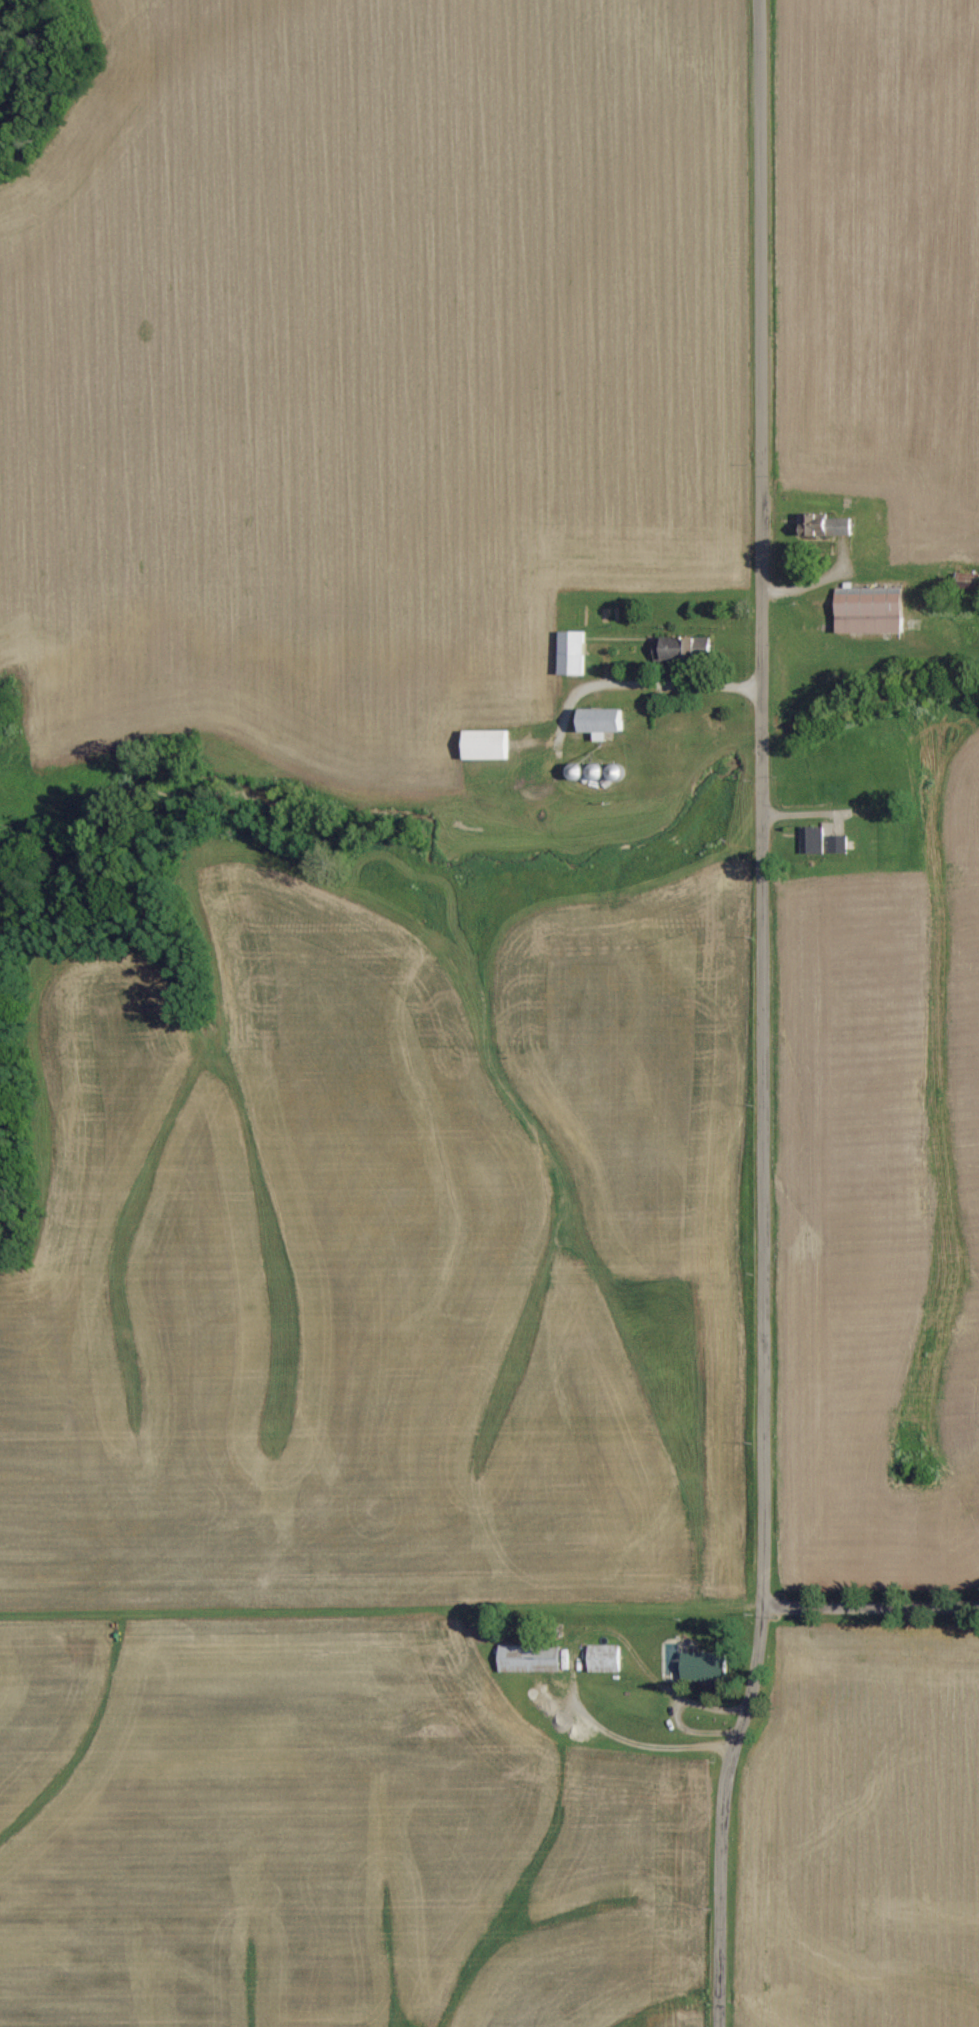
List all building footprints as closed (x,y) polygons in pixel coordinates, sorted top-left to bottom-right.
[(806,535),(852,536),(853,519),(830,518),(830,524),(815,524),(815,515),(806,515),(806,535)] [(838,588),(838,633),(904,633),(903,588),(838,588)] [(587,632),(561,631),(560,675),(586,676),(587,632)] [(625,709),(582,709),(582,733),(595,733),(595,742),(608,741),(607,732),(625,732),(625,709)] [(465,760),(509,759),(509,730),(465,731),(465,760)] [(802,853),(822,854),(822,828),(802,827),(802,853)] [(848,837),(830,836),(830,853),(847,854),(848,837)] [(501,1674),(561,1673),(561,1647),(500,1648),(501,1674)] [(590,1674),(621,1674),(621,1647),(590,1647),(590,1674)] [(728,1653),(684,1654),(684,1682),(729,1681),(728,1653)]
